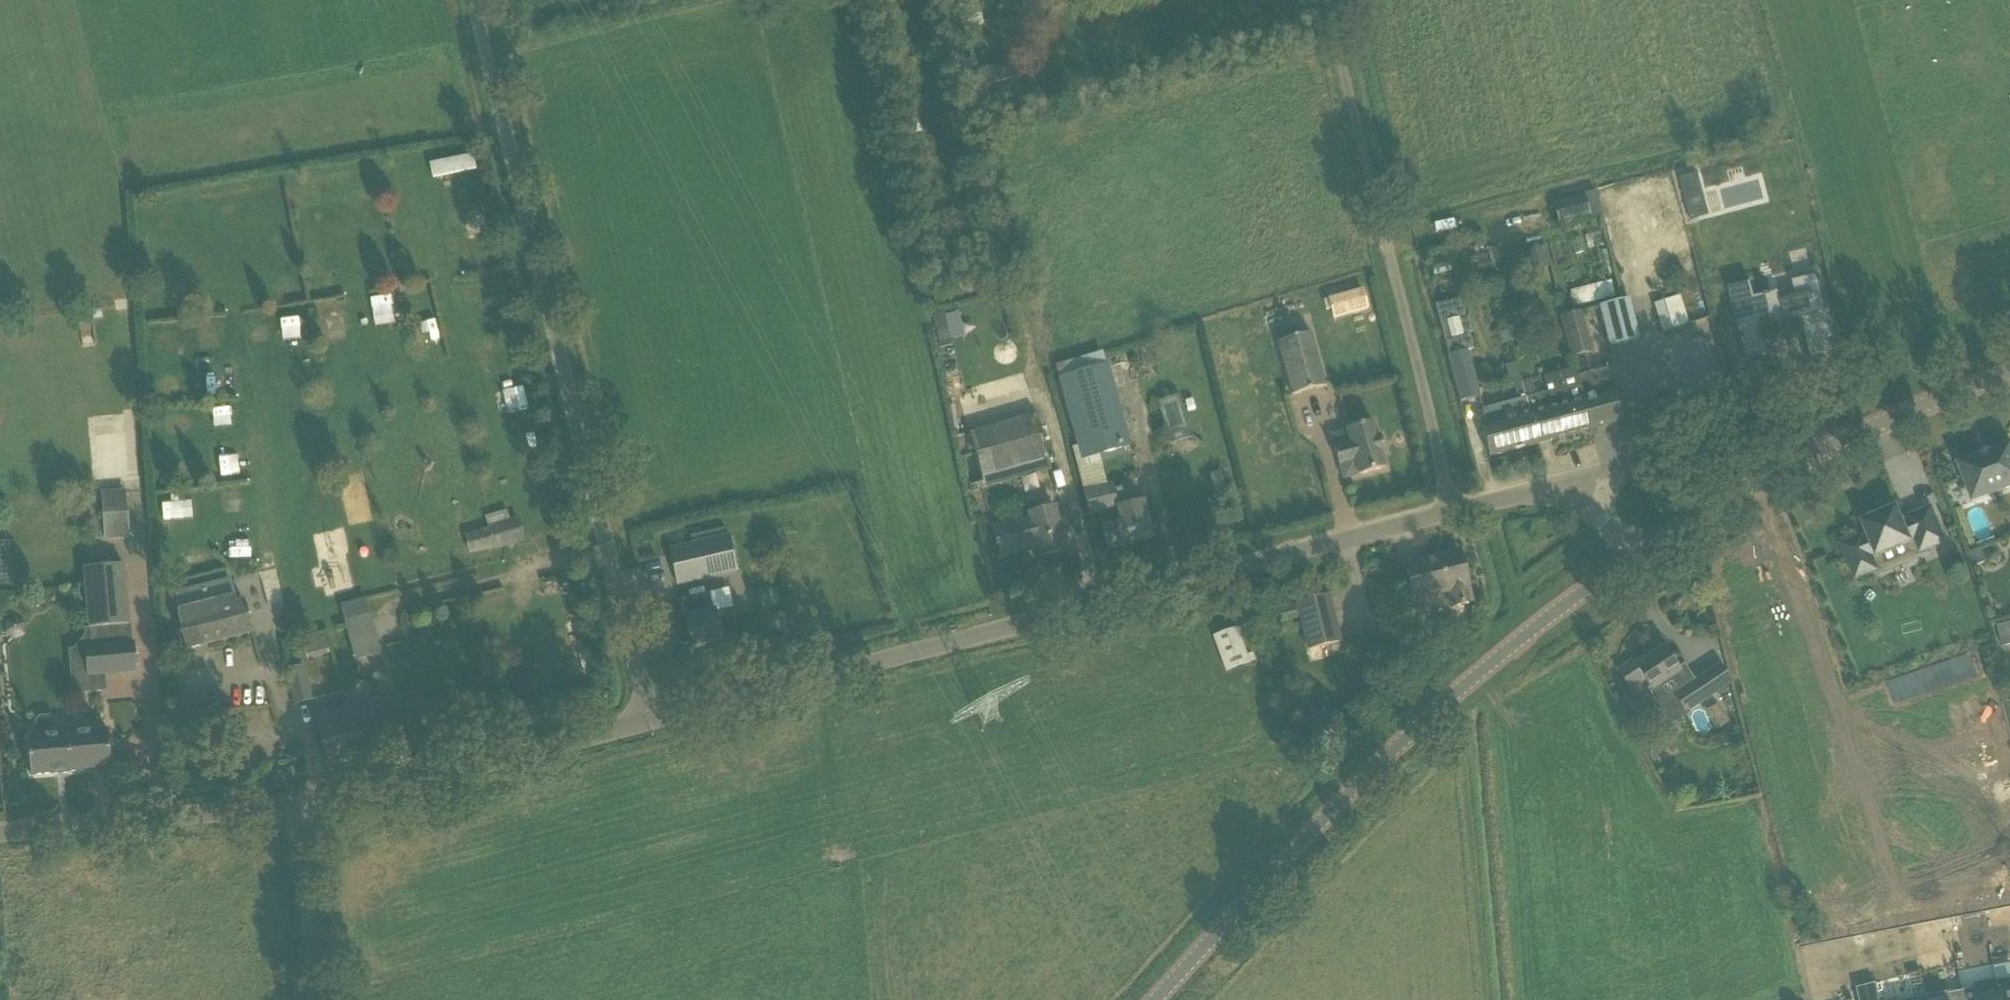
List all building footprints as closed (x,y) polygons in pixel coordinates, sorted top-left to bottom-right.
[(472,154),(430,163),(433,177),(475,168),(472,154)] [(1585,195),(1554,203),(1559,224),(1591,216),(1585,195)] [(453,209),(454,220),(484,216),(483,205),(453,209)] [(1524,251),(1529,272),(1550,267),(1545,246),(1524,251)] [(1490,261),(1477,259),(1475,267),(1477,272),(1485,274),(1489,270),(1490,261)] [(1574,304),(1615,296),(1612,280),(1571,288),(1574,304)] [(1728,287),(1747,357),(1770,351),(1762,320),(1774,317),(1776,327),(1790,324),(1790,322),(1802,319),(1811,355),(1837,348),(1823,296),(1814,298),(1812,291),(1782,299),(1780,290),(1771,292),(1770,291),(1764,292),(1764,294),(1755,296),(1751,280),(1728,287)] [(411,281),(398,283),(400,294),(413,292),(411,281)] [(1329,299),(1334,318),(1367,309),(1362,290),(1329,299)] [(1687,324),(1685,321),(1678,297),(1653,305),(1660,328),(1672,329),(1687,324)] [(1481,397),(1469,351),(1473,350),(1469,334),(1472,333),(1468,317),(1464,318),(1460,299),(1435,306),(1448,356),(1460,402),(1481,397)] [(1600,308),(1603,325),(1610,348),(1640,341),(1629,300),(1600,308)] [(346,324),(344,305),(321,308),(324,337),(343,335),(342,324),(346,324)] [(1542,325),(1544,325),(1545,325),(1546,324),(1548,324),(1549,323),(1550,321),(1550,320),(1551,319),(1551,317),(1550,316),(1550,314),(1549,313),(1548,312),(1546,311),(1545,311),(1544,310),(1542,311),(1541,311),(1539,312),(1538,313),(1537,314),(1537,316),(1536,317),(1536,319),(1537,320),(1537,321),(1538,323),(1539,324),(1541,324),(1542,325)] [(951,340),(945,316),(944,311),(932,314),(940,350),(952,347),(951,340)] [(1594,429),(1624,421),(1610,368),(1591,373),(1586,354),(1592,353),(1581,312),(1562,317),(1576,369),(1580,384),(1582,384),(1594,429)] [(283,339),(302,337),(299,317),(281,319),(283,339)] [(1277,344),(1291,395),(1324,387),(1310,335),(1277,344)] [(1513,383),(1523,379),(1516,361),(1506,365),(1513,383)] [(233,392),(232,365),(210,366),(211,393),(233,392)] [(1131,447),(1107,365),(1059,379),(1077,447),(1081,461),(1098,456),(1131,447)] [(1529,397),(1541,443),(1594,429),(1582,384),(1580,384),(1576,369),(1543,377),(1547,393),(1535,396),(1529,397)] [(1527,398),(1529,397),(1535,396),(1531,380),(1523,382),(1522,382),(1527,398)] [(1527,398),(1522,382),(1514,384),(1518,401),(1520,400),(1527,398)] [(506,396),(512,418),(532,413),(526,391),(506,396)] [(1156,401),(1170,444),(1193,436),(1179,394),(1156,401)] [(1527,398),(1520,400),(1518,401),(1482,410),(1485,425),(1481,426),(1489,457),(1541,443),(1529,397),(1527,398)] [(1051,469),(1036,415),(969,433),(985,488),(1051,469)] [(1341,480),(1358,476),(1385,468),(1381,454),(1384,453),(1380,437),(1377,438),(1373,424),(1330,435),(1335,456),(1341,480)] [(1992,452),(1991,451),(1978,456),(1979,457),(1959,465),(1973,502),(2009,489),(2009,446),(1992,452)] [(1209,475),(1215,493),(1226,489),(1220,471),(1209,475)] [(1153,539),(1147,515),(1144,502),(1111,509),(1106,486),(1084,491),(1089,517),(1099,515),(1107,549),(1122,546),(1122,547),(1153,539)] [(125,492),(101,493),(104,538),(128,537),(125,492)] [(1066,551),(1054,507),(1027,514),(1028,518),(993,527),(1001,556),(1037,546),(1040,557),(1066,551)] [(1946,542),(1932,508),(1907,519),(1908,522),(1904,524),(1897,508),(1893,510),(1884,514),(1863,523),(1870,538),(1865,540),(1864,537),(1843,546),(1857,580),(1876,572),(1877,574),(1879,573),(1872,556),(1876,555),(1877,557),(1912,543),(1911,541),(1915,539),(1922,555),(1923,554),(1923,552),(1946,542)] [(525,541),(518,517),(488,526),(489,528),(465,536),(471,555),(495,548),(496,550),(525,541)] [(729,536),(727,536),(725,525),(690,533),(693,544),(669,550),(677,585),(738,571),(729,536)] [(1987,562),(1982,549),(1969,555),(1974,568),(1987,562)] [(1425,561),(1405,566),(1414,601),(1449,592),(1453,607),(1472,602),(1468,587),(1469,586),(1460,551),(1439,557),(1440,559),(1425,563),(1425,561)] [(84,569),(90,628),(129,625),(124,565),(84,569)] [(187,591),(188,594),(174,597),(188,651),(202,647),(202,648),(254,635),(246,600),(237,602),(231,580),(187,591)] [(710,593),(681,600),(687,626),(679,628),(677,632),(679,644),(684,646),(692,644),(692,647),(721,640),(710,593)] [(1329,595),(1295,603),(1306,650),(1341,642),(1329,595)] [(370,612),(344,620),(355,662),(382,655),(370,612)] [(2002,648),(2009,646),(2009,623),(1997,626),(2002,648)] [(1226,672),(1249,663),(1246,655),(1236,628),(1214,637),(1226,672)] [(137,672),(135,644),(85,649),(88,676),(137,672)] [(1677,673),(1679,672),(1664,649),(1655,654),(1651,649),(1618,671),(1630,689),(1644,680),(1651,691),(1666,681),(1675,694),(1674,695),(1686,713),(1713,695),(1701,677),(1686,686),(1677,673)] [(1900,700),(1981,674),(1974,652),(1893,678),(1900,700)] [(313,701),(304,666),(286,670),(295,705),(313,701)] [(392,695),(376,699),(388,747),(434,735),(425,700),(395,708),(392,695)] [(328,762),(388,747),(376,699),(316,714),(328,762)] [(1714,720),(1711,722),(1717,731),(1729,722),(1717,705),(1708,711),(1714,720)] [(1295,716),(1291,708),(1285,711),(1289,719),(1295,716)] [(32,776),(110,769),(111,769),(108,730),(107,730),(55,735),(54,720),(49,717),(39,718),(36,722),(37,737),(29,738),(27,738),(31,776),(32,776)] [(1960,917),(1948,919),(1950,931),(1962,929),(1960,917)] [(2000,996),(2000,999),(2009,999),(2009,978),(1995,980),(1998,996),(2000,996)] [(1963,991),(1965,999),(2000,999),(2000,996),(1998,996),(1995,980),(1974,984),(1975,989),(1963,991)] [(1927,999),(1965,999),(1963,991),(1948,994),(1948,993),(1926,997),(1927,999)]
